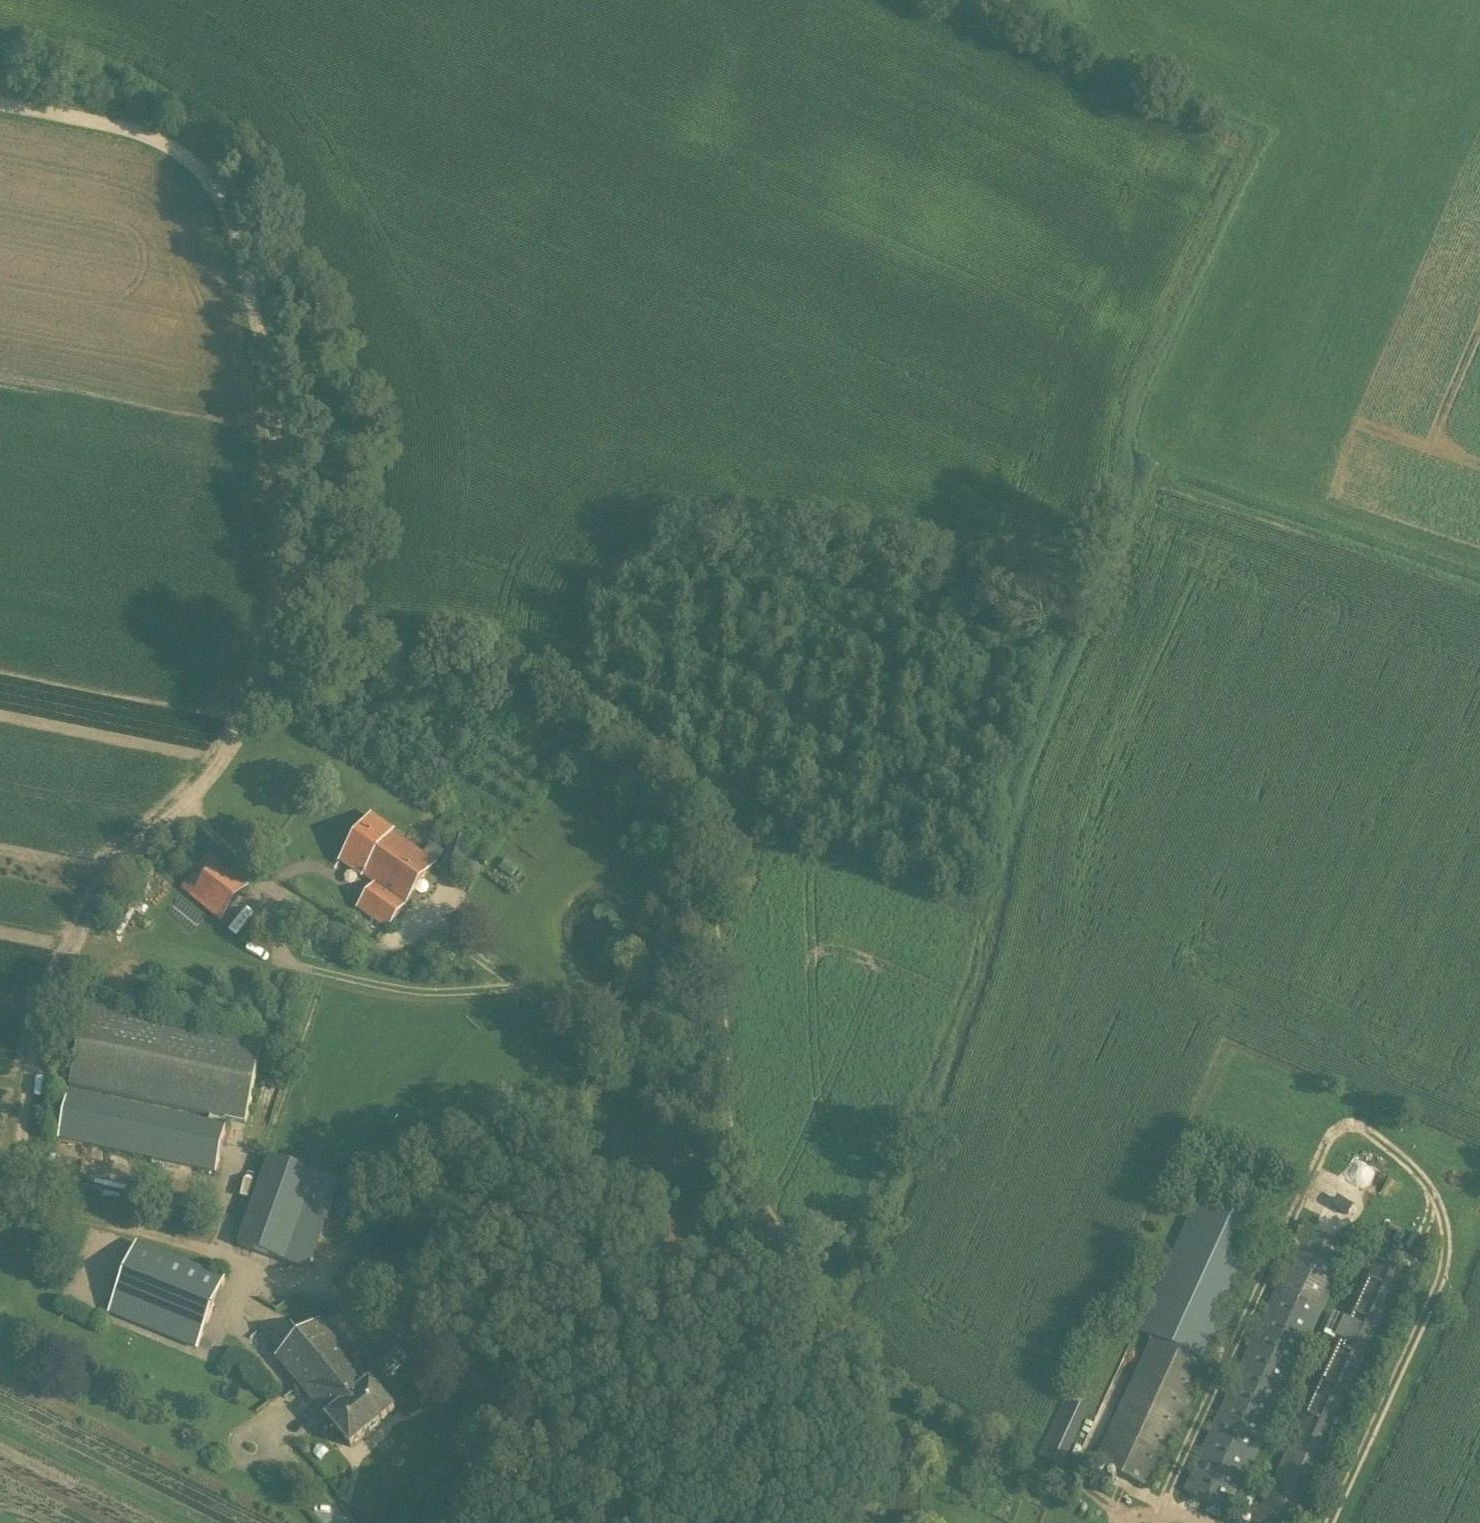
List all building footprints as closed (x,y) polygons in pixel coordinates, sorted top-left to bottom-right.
[(364,876),(370,880),(376,871),(374,869),(387,851),(390,853),(400,839),(393,834),(394,833),(372,818),(340,863),(362,878),(364,876)] [(376,871),(370,880),(375,884),(358,909),(388,931),(436,864),(400,839),(390,853),(387,851),(374,869),(376,871)] [(210,854),(182,889),(221,922),(250,886),(210,854)] [(87,1008),(71,1086),(247,1124),(263,1046),(87,1008)] [(69,1092),(59,1140),(216,1173),(226,1126),(69,1092)] [(340,1185),(269,1158),(238,1246),(309,1273),(340,1185)] [(1153,1338),(1096,1465),(1151,1489),(1269,1226),(1199,1194),(1138,1331),(1153,1338)] [(1186,1491),(1231,1512),(1353,1250),(1307,1229),(1186,1491)] [(138,1243),(109,1315),(198,1351),(227,1279),(138,1243)] [(1415,1279),(1375,1261),(1262,1507),(1256,1505),(1248,1522),(1302,1522),(1415,1279)] [(328,1419),(327,1420),(352,1450),(397,1412),(377,1388),(410,1361),(396,1344),(367,1368),(372,1374),(368,1377),(322,1321),(277,1358),(328,1419)] [(1064,1400),(1038,1457),(1062,1468),(1088,1411),(1064,1400)]
